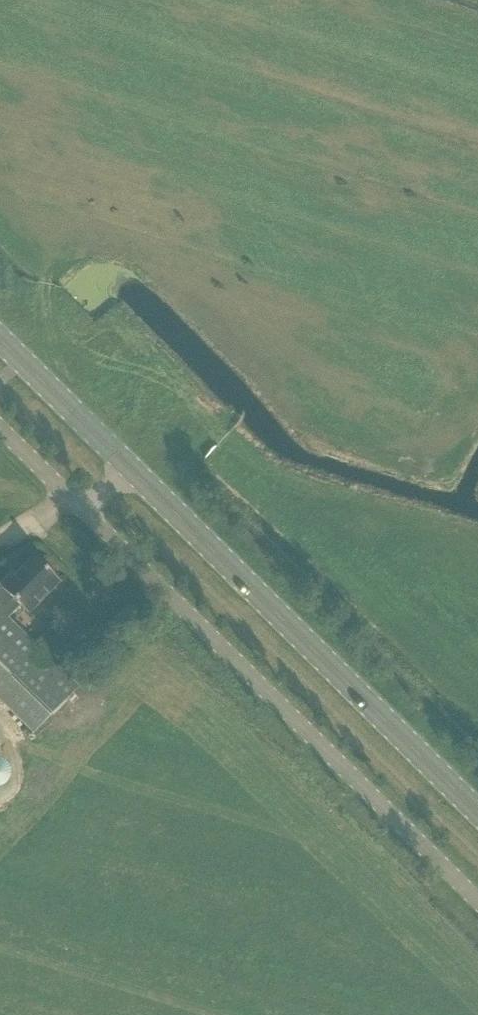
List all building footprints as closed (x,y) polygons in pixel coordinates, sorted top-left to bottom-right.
[(9,618),(20,606),(30,615),(62,582),(34,555),(16,573),(13,570),(0,584),(0,609),(9,618)] [(0,609),(0,701),(33,734),(80,687),(9,618),(0,609)] [(102,652),(108,658),(115,650),(110,645),(102,652)]
